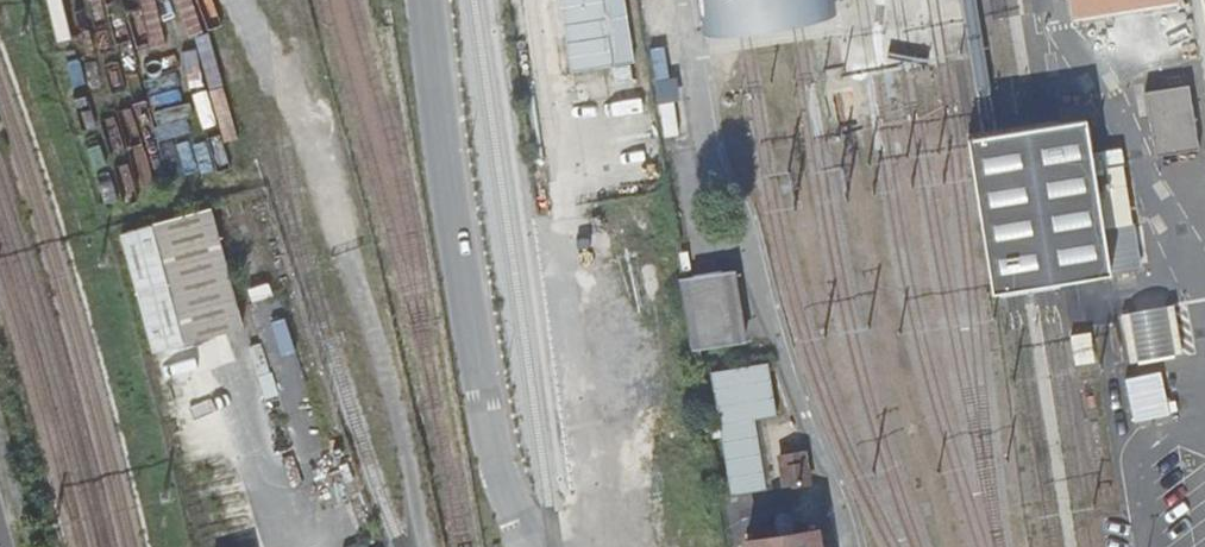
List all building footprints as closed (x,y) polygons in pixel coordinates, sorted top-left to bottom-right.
[(702,29),(743,23),(795,15),(835,9),(833,0),(697,0),(702,29)] [(1168,0),(1073,0),(1076,19),(1168,0)] [(651,49),(663,137),(682,134),(670,46),(651,49)] [(1154,158),(1199,150),(1189,84),(1144,91),(1154,158)] [(992,293),(1110,274),(1093,168),(1090,151),(1084,113),(966,132),(992,293)] [(1090,151),(1093,168),(1117,165),(1114,148),(1090,151)] [(1117,165),(1093,168),(1110,274),(1140,269),(1123,164),(1117,165)] [(213,208),(153,225),(185,345),(246,329),(213,208)] [(732,268),(678,278),(691,349),(744,340),(732,268)] [(1130,363),(1181,357),(1175,307),(1123,313),(1130,363)] [(775,413),(766,363),(708,372),(716,425),(728,496),(763,490),(751,417),(768,415),(775,413)] [(1166,373),(1129,377),(1134,421),(1172,417),(1166,373)] [(783,488),(812,483),(806,451),(777,456),(783,488)] [(815,525),(736,537),(737,546),(818,546),(815,525)]
